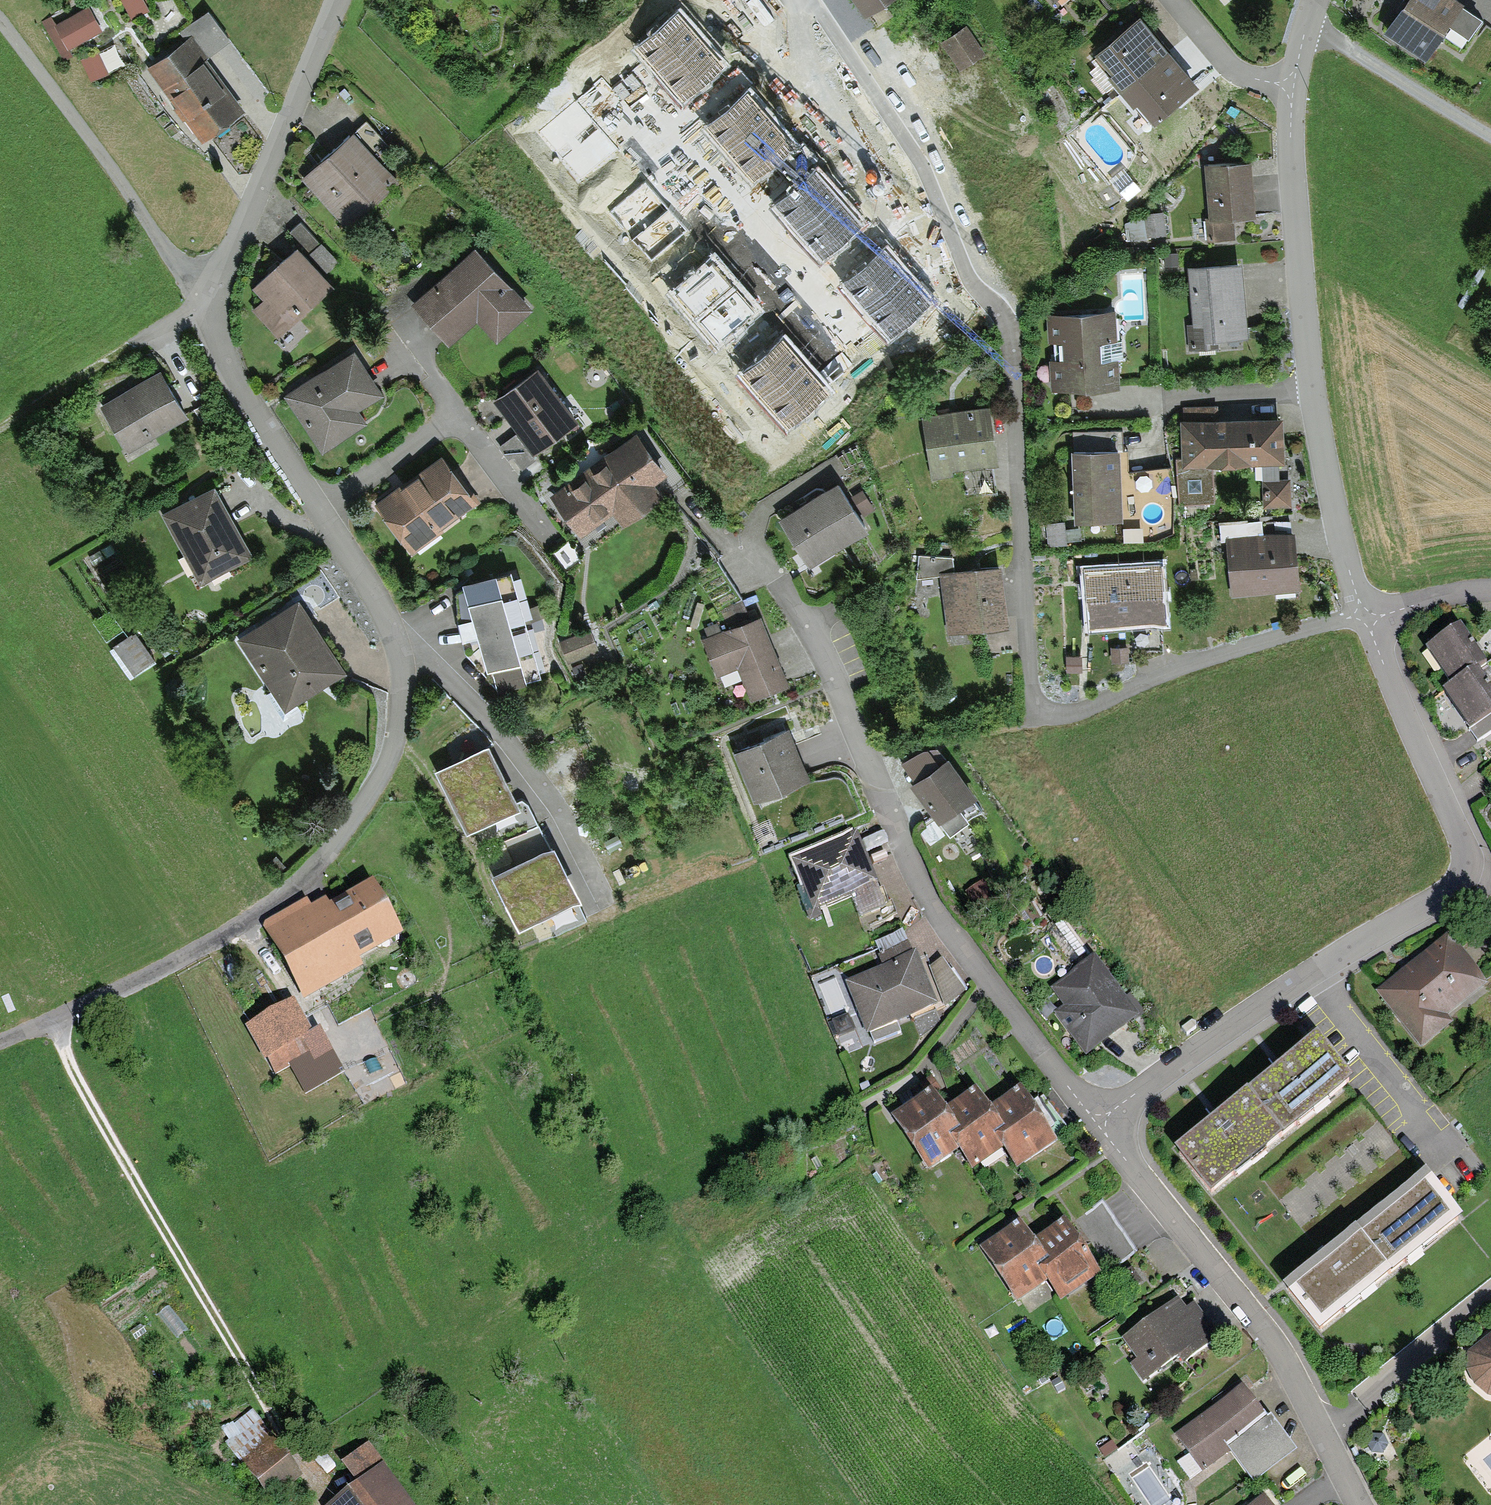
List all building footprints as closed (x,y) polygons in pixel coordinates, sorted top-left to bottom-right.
[(865,15),(885,0),(854,0),(865,15)] [(1384,30),(1426,58),(1449,24),(1468,37),(1483,15),(1463,2),(1464,0),(1404,0),(1384,30)] [(89,4),(57,23),(52,15),(41,21),(64,60),(74,55),(69,48),(103,28),(89,4)] [(180,31),(185,39),(192,34),(208,55),(230,38),(208,9),(180,31)] [(1154,120),(1199,83),(1140,12),(1095,50),(1098,53),(1094,56),(1148,122),(1153,118),(1154,120)] [(722,64),(680,16),(642,50),(684,98),(722,64)] [(941,40),(960,68),(987,50),(968,22),(941,40)] [(147,67),(201,141),(246,108),(208,55),(192,34),(185,39),(147,67)] [(921,76),(934,93),(960,73),(947,56),(921,76)] [(789,146),(747,98),(709,132),(751,179),(789,146)] [(617,148),(575,101),(536,134),(579,182),(617,148)] [(300,177),(348,229),(401,180),(383,160),(395,150),(367,119),(355,130),(354,128),(300,177)] [(1234,216),(1257,214),(1252,157),(1204,161),(1209,215),(1205,216),(1207,239),(1235,237),(1234,216)] [(1127,170),(1113,181),(1124,195),(1138,184),(1127,170)] [(859,223),(817,176),(779,209),(821,257),(859,223)] [(689,228),(646,181),(608,214),(650,262),(689,228)] [(1167,234),(1164,210),(1145,212),(1145,214),(1148,236),(1167,234)] [(1148,236),(1145,214),(1142,214),(1125,222),(1128,240),(1148,238),(1148,236)] [(321,241),(301,220),(290,230),(311,251),(321,241)] [(339,260),(322,241),(310,252),(329,271),(339,260)] [(252,309),(279,337),(336,284),(298,243),(253,285),(264,297),(252,309)] [(476,244),(411,303),(449,345),(478,318),(498,340),(534,307),(476,244)] [(1180,266),(1179,251),(1161,252),(1162,267),(1180,266)] [(926,300),(883,253),(845,286),(888,334),(926,300)] [(1207,341),(1249,337),(1242,260),(1189,265),(1194,322),(1187,323),(1190,349),(1207,347),(1207,341)] [(757,311),(715,263),(677,297),(719,345),(757,311)] [(1051,388),(1122,384),(1117,307),(1046,311),(1048,340),(1055,339),(1056,357),(1050,357),(1051,388)] [(825,393),(783,345),(745,379),(787,427),(825,393)] [(355,346),(284,394),(323,452),(368,422),(359,409),(385,391),(355,346)] [(535,454),(580,420),(538,365),(493,399),(535,454)] [(161,367),(99,404),(128,452),(190,415),(161,367)] [(990,403),(921,413),(931,478),(955,474),(954,468),(999,461),(990,403)] [(1284,414),(1180,418),(1182,456),(1177,457),(1179,503),(1216,501),(1214,465),(1262,463),(1262,478),(1264,478),(1280,478),(1279,463),(1286,462),(1284,414)] [(1075,430),(1075,445),(1115,444),(1114,428),(1075,430)] [(637,430),(550,495),(581,536),(613,512),(624,526),(666,495),(655,480),(668,471),(637,430)] [(522,468),(535,458),(515,432),(499,445),(509,458),(513,455),(522,468)] [(1121,445),(1072,447),(1076,521),(1124,519),(1123,496),(1175,486),(1171,466),(1122,473),(1121,445)] [(442,450),(375,503),(413,551),(480,499),(442,450)] [(1264,478),(1264,507),(1292,505),(1291,478),(1280,478),(1264,478)] [(839,479),(779,517),(810,567),(870,528),(839,479)] [(161,512),(201,584),(255,554),(216,482),(161,512)] [(863,489),(853,495),(864,515),(875,509),(863,489)] [(587,532),(595,541),(620,522),(613,513),(587,532)] [(1226,540),(1232,595),(1301,588),(1295,530),(1264,533),(1262,518),(1248,519),(1248,516),(1219,519),(1222,541),(1226,540)] [(948,633),(1010,623),(1003,561),(955,568),(954,555),(919,553),(917,578),(940,575),(948,633)] [(1161,560),(1084,566),(1090,628),(1166,621),(1161,560)] [(542,674),(512,566),(462,580),(464,585),(458,590),(457,620),(466,651),(498,686),(542,674)] [(266,693),(284,720),(301,708),(298,703),(348,670),(300,597),(238,638),(272,689),(266,693)] [(708,635),(702,637),(718,675),(739,667),(752,699),(790,684),(762,613),(721,629),(718,621),(704,626),(708,635)] [(1461,625),(1426,649),(1451,686),(1479,668),(1486,662),(1461,625)] [(599,650),(590,629),(560,640),(568,662),(599,650)] [(110,648),(131,679),(157,660),(136,630),(110,648)] [(1126,643),(1112,645),(1114,661),(1128,659),(1126,643)] [(1444,691),(1470,730),(1490,716),(1490,686),(1479,668),(1451,686),(1444,691)] [(1470,730),(1478,742),(1490,734),(1490,716),(1470,730)] [(790,726),(734,749),(755,801),(811,778),(790,726)] [(435,768),(467,830),(496,816),(522,802),(520,799),(489,740),(435,768)] [(911,785),(939,823),(978,795),(949,755),(938,763),(930,752),(899,761),(915,783),(911,785)] [(1482,774),(1490,785),(1490,767),(1482,774)] [(522,797),(520,799),(522,802),(496,816),(518,859),(550,843),(528,802),(522,797)] [(857,835),(793,861),(802,883),(795,886),(810,921),(822,916),(820,910),(850,897),(849,893),(875,883),(857,835)] [(518,859),(491,873),(519,929),(547,915),(577,899),(583,896),(555,841),(550,843),(518,859)] [(264,928),(304,1001),(365,968),(362,961),(406,937),(374,879),(329,904),(326,898),(312,906),(307,899),(265,922),(264,928)] [(984,881),(966,893),(977,911),(996,899),(984,881)] [(879,891),(875,883),(849,893),(850,897),(859,918),(868,915),(872,925),(897,916),(891,902),(889,903),(884,889),(879,891)] [(586,917),(577,899),(547,915),(557,933),(586,917)] [(1080,950),(1061,925),(1049,934),(1068,959),(1080,950)] [(883,967),(845,982),(867,1036),(871,1035),(874,1044),(901,1033),(897,1023),(938,1006),(917,953),(914,955),(904,931),(873,943),(883,967)] [(1449,935),(1377,992),(1422,1048),(1454,1023),(1449,1016),(1489,985),(1449,935)] [(1054,1013),(1087,1058),(1147,1013),(1131,993),(1126,997),(1095,955),(1052,988),(1064,1006),(1054,1013)] [(942,958),(930,967),(945,1007),(966,992),(942,958)] [(294,1000),(246,1027),(265,1060),(313,1033),(294,1000)] [(832,1021),(838,1036),(854,1030),(848,1014),(832,1021)] [(345,1073),(320,1029),(313,1033),(265,1060),(275,1077),(290,1069),(306,1095),(345,1073)] [(1318,1038),(1249,1093),(1286,1139),(1355,1084),(1318,1038)] [(933,1090),(935,1094),(941,1090),(933,1076),(920,1084),(926,1095),(933,1090)] [(977,1089),(946,1110),(961,1133),(951,1140),(960,1153),(973,1173),(1004,1152),(996,1139),(1006,1133),(990,1109),(977,1089)] [(1021,1089),(990,1109),(1006,1133),(996,1139),(1004,1152),(1017,1171),(1058,1145),(1021,1089)] [(926,1095),(890,1118),(928,1174),(960,1153),(951,1140),(961,1133),(946,1110),(935,1094),(933,1090),(926,1095)] [(1249,1093),(1175,1151),(1211,1197),(1285,1139),(1249,1093)] [(1418,1170),(1363,1100),(1262,1178),(1317,1249),(1418,1170)] [(1426,1175),(1356,1231),(1393,1277),(1464,1221),(1426,1175)] [(1137,1253),(1103,1201),(1075,1219),(1110,1271),(1137,1253)] [(1065,1221),(1033,1242),(1049,1264),(1038,1272),(1047,1285),(1061,1304),(1102,1276),(1065,1221)] [(1020,1222),(979,1250),(1017,1306),(1047,1285),(1038,1272),(1049,1264),(1033,1242),(1020,1222)] [(1356,1231),(1284,1290),(1320,1335),(1393,1277),(1356,1231)] [(1132,1268),(1118,1278),(1129,1293),(1143,1283),(1132,1268)] [(1179,1298),(1121,1339),(1137,1360),(1130,1365),(1143,1383),(1180,1357),(1185,1364),(1220,1339),(1195,1304),(1187,1310),(1179,1298)] [(1468,1352),(1467,1370),(1474,1385),(1488,1398),(1490,1398),(1490,1334),(1468,1352)] [(1243,1385),(1174,1435),(1202,1473),(1230,1453),(1254,1486),(1298,1454),(1272,1418),(1269,1421),(1243,1385)] [(240,1464),(274,1439),(253,1410),(234,1425),(239,1432),(224,1443),(240,1464)] [(274,1439),(240,1464),(270,1503),(304,1478),(274,1439)] [(330,1504),(413,1504),(369,1444),(342,1464),(357,1485),(330,1504)] [(1251,1504),(1271,1504),(1264,1495),(1251,1504)]
